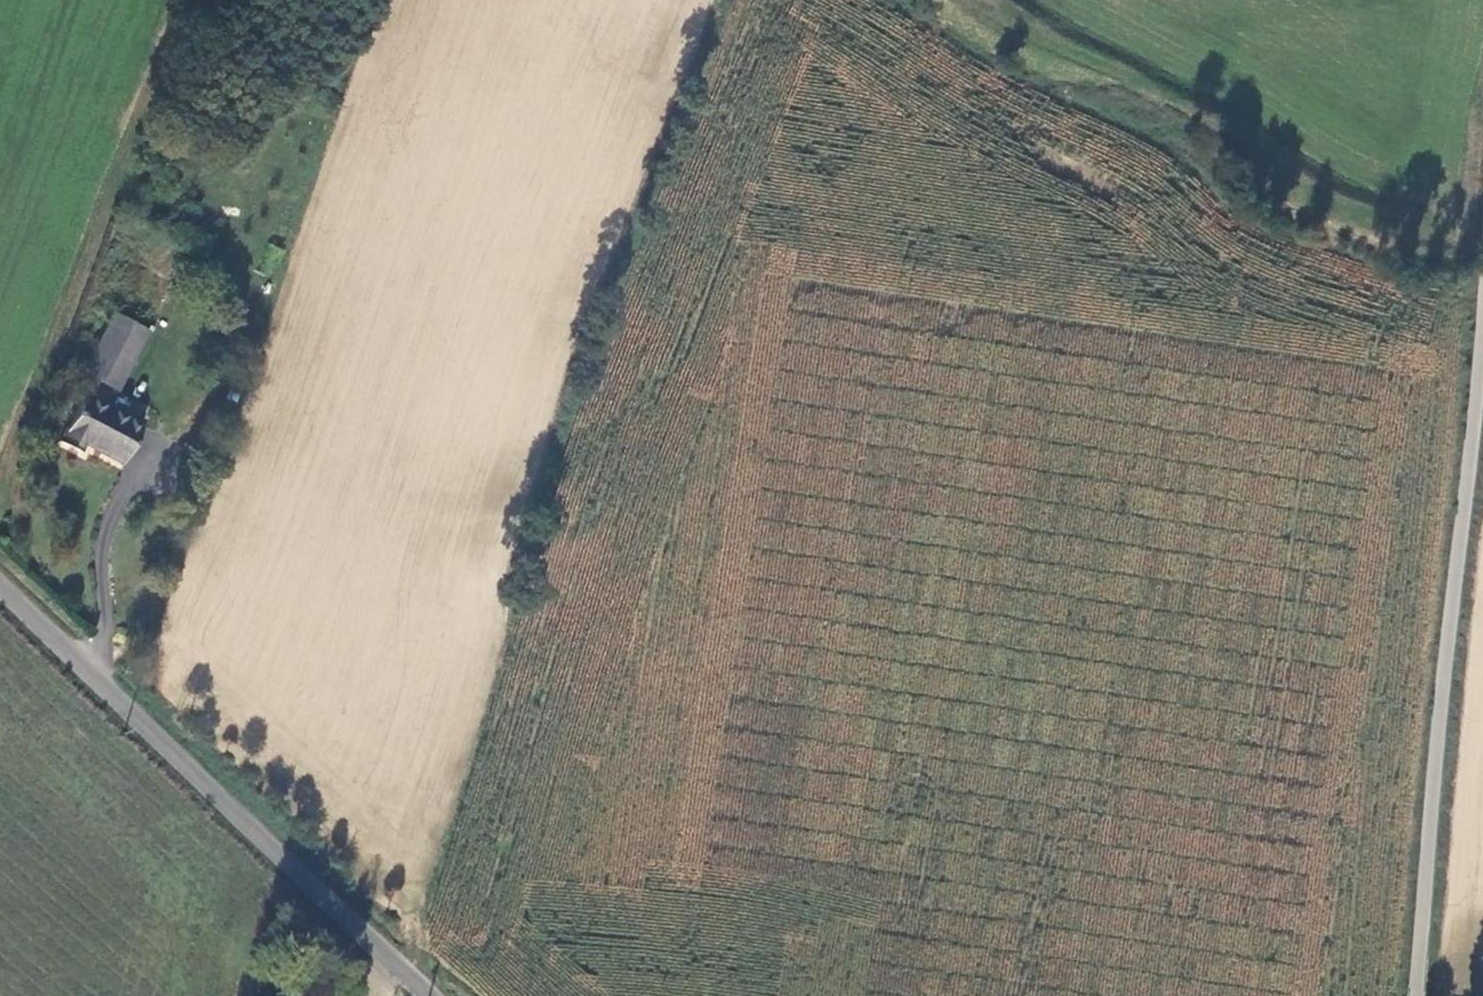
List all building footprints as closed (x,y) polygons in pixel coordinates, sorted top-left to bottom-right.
[(113,317),(85,375),(115,389),(143,331),(113,317)] [(142,424),(78,393),(55,439),(79,450),(82,443),(123,463),(142,424)]
